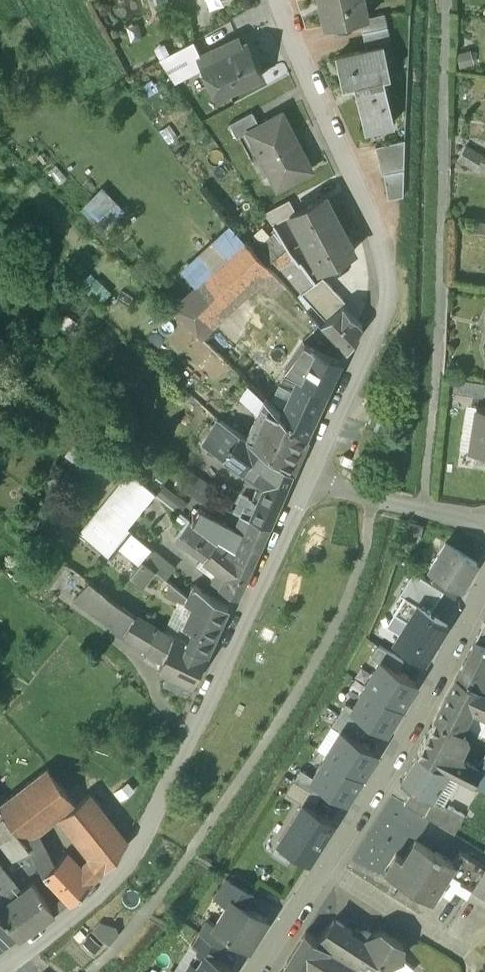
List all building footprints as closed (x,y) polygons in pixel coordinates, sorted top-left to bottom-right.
[(326,28),(360,20),(367,19),(367,18),(363,0),(320,0),(326,28)] [(383,14),(367,18),(367,19),(360,20),(365,46),(389,40),(383,14)] [(239,39),(211,51),(223,78),(229,92),(263,77),(248,43),(242,46),(239,39)] [(193,41),(160,60),(175,83),(206,66),(193,41)] [(384,47),(337,58),(343,86),(355,83),(384,77),(391,75),(384,47)] [(384,77),(355,83),(366,130),(394,123),(384,77)] [(223,78),(211,83),(218,97),(229,92),(223,78)] [(252,113),(230,125),(237,138),(248,132),(248,131),(259,125),(252,113)] [(259,125),(248,131),(248,132),(278,189),(312,170),(282,113),(259,125)] [(405,142),(376,147),(382,176),(383,176),(388,200),(404,197),(405,142)] [(461,161),(478,172),(484,162),(484,156),(470,147),(461,161)] [(98,220),(118,202),(103,185),(82,204),(98,220)] [(295,212),(289,215),(290,216),(304,242),(340,223),(326,196),(295,212)] [(290,201),(266,214),(272,225),(290,216),(289,215),(295,212),(290,201)] [(340,223),(304,242),(319,270),(355,250),(340,223)] [(195,289),(174,310),(200,336),(257,280),(269,269),(267,266),(254,253),(231,228),(179,275),(195,289)] [(277,233),(254,253),(267,266),(273,261),(286,250),(287,250),(277,233)] [(286,250),(273,261),(279,268),(280,268),(292,257),(286,250)] [(292,257),(280,268),(299,289),(303,284),(307,289),(313,284),(300,265),(298,266),(292,257)] [(285,286),(269,269),(257,280),(273,297),(285,286)] [(97,276),(85,290),(108,310),(120,296),(97,276)] [(302,293),(301,294),(326,321),(343,306),(346,303),(322,277),(313,284),(307,289),(302,293)] [(303,284),(299,289),(302,293),(307,289),(303,284)] [(362,327),(343,306),(326,321),(321,325),(347,352),(362,327)] [(330,357),(304,344),(303,345),(305,347),(286,372),(299,378),(327,392),(338,368),(327,363),(330,357)] [(327,392),(299,378),(289,400),(281,416),(306,438),(327,392)] [(456,379),(454,394),(484,399),(484,384),(456,379)] [(264,399),(246,439),(293,473),(307,440),(306,438),(281,416),(264,399)] [(470,450),(484,453),(484,408),(477,407),(470,450)] [(239,435),(220,422),(205,446),(225,458),(239,435)] [(246,439),(239,435),(225,458),(268,482),(269,479),(286,487),(293,473),(246,439)] [(67,455),(85,468),(98,450),(81,436),(67,455)] [(214,488),(188,473),(180,487),(205,503),(214,488)] [(155,494),(129,474),(114,492),(80,534),(88,539),(108,556),(117,545),(129,531),(127,529),(155,494)] [(71,475),(51,482),(56,498),(77,491),(71,475)] [(286,487),(269,479),(268,482),(258,505),(252,519),(269,526),(286,487)] [(167,485),(159,494),(177,511),(185,502),(167,485)] [(258,505),(243,498),(238,509),(236,513),(241,515),(251,519),(252,519),(258,505)] [(34,510),(21,521),(33,535),(46,523),(34,510)] [(235,529),(199,510),(191,522),(205,533),(218,542),(234,556),(244,534),(235,529)] [(251,519),(241,515),(235,529),(244,534),(251,519)] [(244,534),(234,556),(252,566),(269,526),(252,519),(251,519),(244,534)] [(191,522),(190,521),(176,539),(205,559),(218,542),(205,533),(191,522)] [(152,550),(129,531),(117,545),(140,563),(143,559),(144,560),(152,550)] [(234,556),(218,542),(205,559),(214,567),(218,570),(213,578),(212,579),(221,586),(234,556)] [(477,564),(446,544),(430,569),(438,574),(461,589),(477,564)] [(221,586),(220,587),(238,597),(252,566),(234,556),(221,586)] [(69,568),(55,557),(36,580),(51,591),(69,568)] [(140,563),(131,574),(141,583),(154,568),(144,560),(143,559),(140,563)] [(214,567),(208,574),(213,578),(218,570),(214,567)] [(431,613),(444,592),(431,584),(414,573),(401,593),(405,596),(431,613)] [(461,589),(438,574),(431,584),(444,592),(455,599),(461,589)] [(113,599),(89,580),(74,597),(117,624),(126,609),(113,600),(113,599)] [(228,607),(193,585),(187,596),(171,583),(166,595),(178,600),(179,599),(193,606),(184,625),(193,629),(187,642),(187,643),(208,653),(228,607)] [(431,613),(405,596),(393,614),(407,622),(394,641),(424,660),(448,624),(431,613)] [(117,624),(114,629),(123,635),(135,615),(126,609),(117,624)] [(174,636),(135,614),(135,615),(123,635),(162,660),(174,636)] [(479,634),(474,643),(484,648),(484,637),(479,634)] [(187,642),(174,636),(162,660),(158,668),(169,673),(193,684),(208,653),(187,643),(187,642)] [(474,643),(457,677),(475,686),(484,666),(484,648),(474,643)] [(382,663),(398,673),(404,663),(380,647),(378,646),(372,656),(382,663)] [(367,686),(402,709),(417,685),(398,673),(382,663),(367,686)] [(475,686),(484,691),(484,666),(475,686)] [(193,684),(169,673),(163,686),(187,697),(193,684)] [(457,677),(435,720),(458,732),(459,730),(461,725),(471,707),(484,714),(484,691),(475,686),(457,677)] [(367,686),(351,710),(370,722),(387,732),(402,709),(367,686)] [(346,706),(340,715),(364,731),(370,722),(351,710),(346,706)] [(471,707),(461,725),(484,736),(484,737),(484,714),(471,707)] [(343,733),(357,742),(364,731),(340,715),(333,726),(343,733)] [(458,732),(435,720),(417,754),(418,755),(450,772),(472,783),(479,770),(477,769),(469,765),(461,761),(458,754),(466,738),(464,733),(459,730),(458,732)] [(469,765),(484,736),(461,725),(459,730),(464,733),(466,738),(458,754),(461,761),(469,765)] [(329,755),(363,777),(377,755),(357,742),(343,733),(329,755)] [(328,755),(313,778),(326,787),(347,801),(363,777),(329,755),(328,755)] [(450,772),(418,755),(400,783),(413,791),(433,802),(450,772)] [(479,770),(472,783),(484,790),(484,759),(479,770)] [(0,805),(0,808),(3,812),(19,833),(27,843),(31,849),(31,850),(43,874),(53,864),(38,837),(36,831),(73,800),(48,769),(0,805)] [(301,771),(295,782),(319,798),(326,787),(313,778),(301,771)] [(304,804),(312,809),(319,798),(295,782),(287,793),(304,804)] [(433,802),(413,791),(411,795),(430,806),(433,802)] [(127,841),(88,793),(60,816),(92,856),(104,870),(117,856),(127,841)] [(430,806),(411,795),(404,805),(424,817),(428,811),(430,806)] [(312,809),(304,804),(279,842),(309,862),(334,824),(312,809)] [(448,810),(442,807),(433,821),(454,834),(465,816),(449,807),(448,810)] [(27,843),(19,833),(10,840),(20,857),(31,849),(27,843)] [(434,854),(415,842),(403,861),(396,856),(385,873),(402,883),(430,901),(432,902),(449,875),(455,865),(453,864),(435,852),(434,854)] [(79,869),(65,853),(53,864),(43,874),(69,903),(92,882),(104,870),(92,856),(79,869)] [(474,862),(460,853),(453,864),(455,865),(449,875),(461,882),(474,862)] [(460,884),(471,892),(484,870),(484,869),(474,862),(461,882),(460,884)] [(471,892),(484,901),(484,870),(471,892)] [(43,874),(33,883),(54,912),(69,903),(43,874)] [(12,890),(0,877),(0,900),(12,890)] [(254,896),(227,879),(215,899),(227,906),(231,899),(246,909),(254,896)] [(0,907),(0,912),(16,934),(18,938),(54,912),(33,883),(16,895),(0,907)] [(430,901),(402,883),(394,895),(423,913),(430,901)] [(12,890),(0,900),(0,907),(16,895),(12,890)] [(246,909),(231,899),(227,906),(215,925),(213,927),(230,938),(250,950),(267,922),(246,909)] [(16,934),(0,912),(0,945),(16,934)] [(113,925),(105,918),(96,929),(111,942),(124,926),(117,920),(113,925)] [(215,925),(208,921),(200,933),(224,948),(230,938),(213,927),(215,925)] [(371,937),(369,933),(355,932),(354,934),(334,921),(317,942),(366,971),(381,971),(388,965),(402,960),(403,946),(381,932),(371,937)] [(89,950),(97,939),(82,928),(74,939),(89,950)] [(224,948),(200,933),(192,945),(199,949),(216,960),(217,959),(224,948)] [(305,934),(281,971),(303,971),(306,967),(314,971),(366,971),(317,942),(305,934)] [(234,970),(217,959),(216,960),(199,949),(185,971),(232,971),(234,970)] [(388,965),(381,971),(411,971),(413,970),(402,960),(388,965)]
